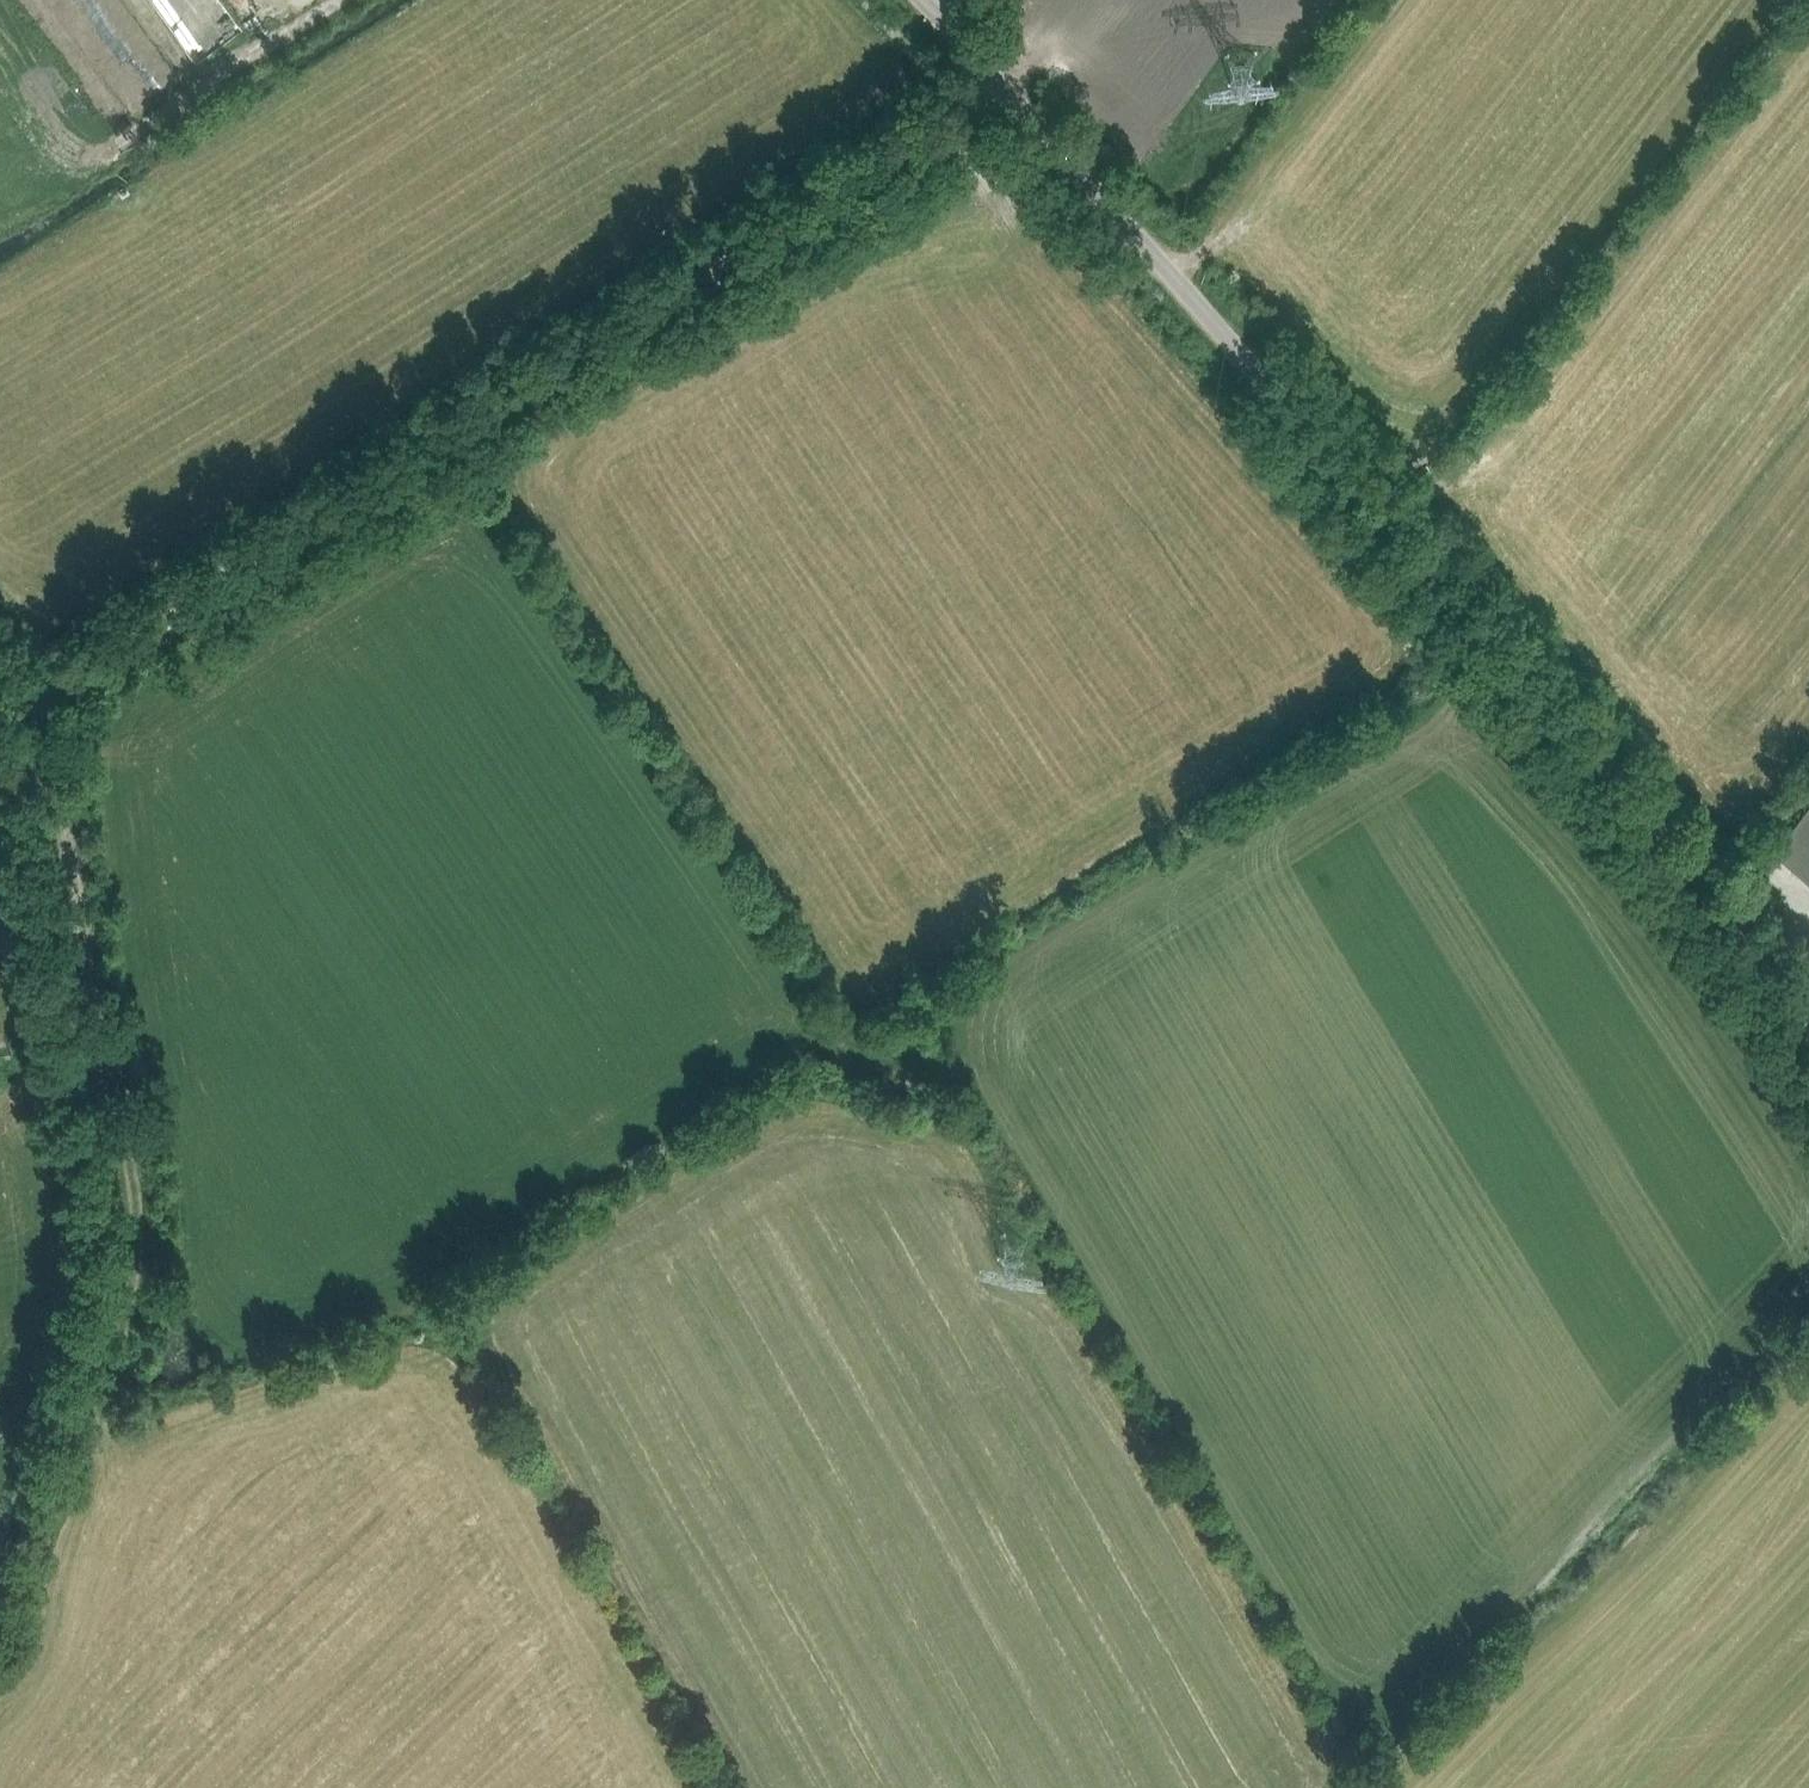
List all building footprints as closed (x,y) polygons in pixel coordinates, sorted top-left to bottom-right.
[(1779,852),(1808,875),(1808,812),(1779,852)]
